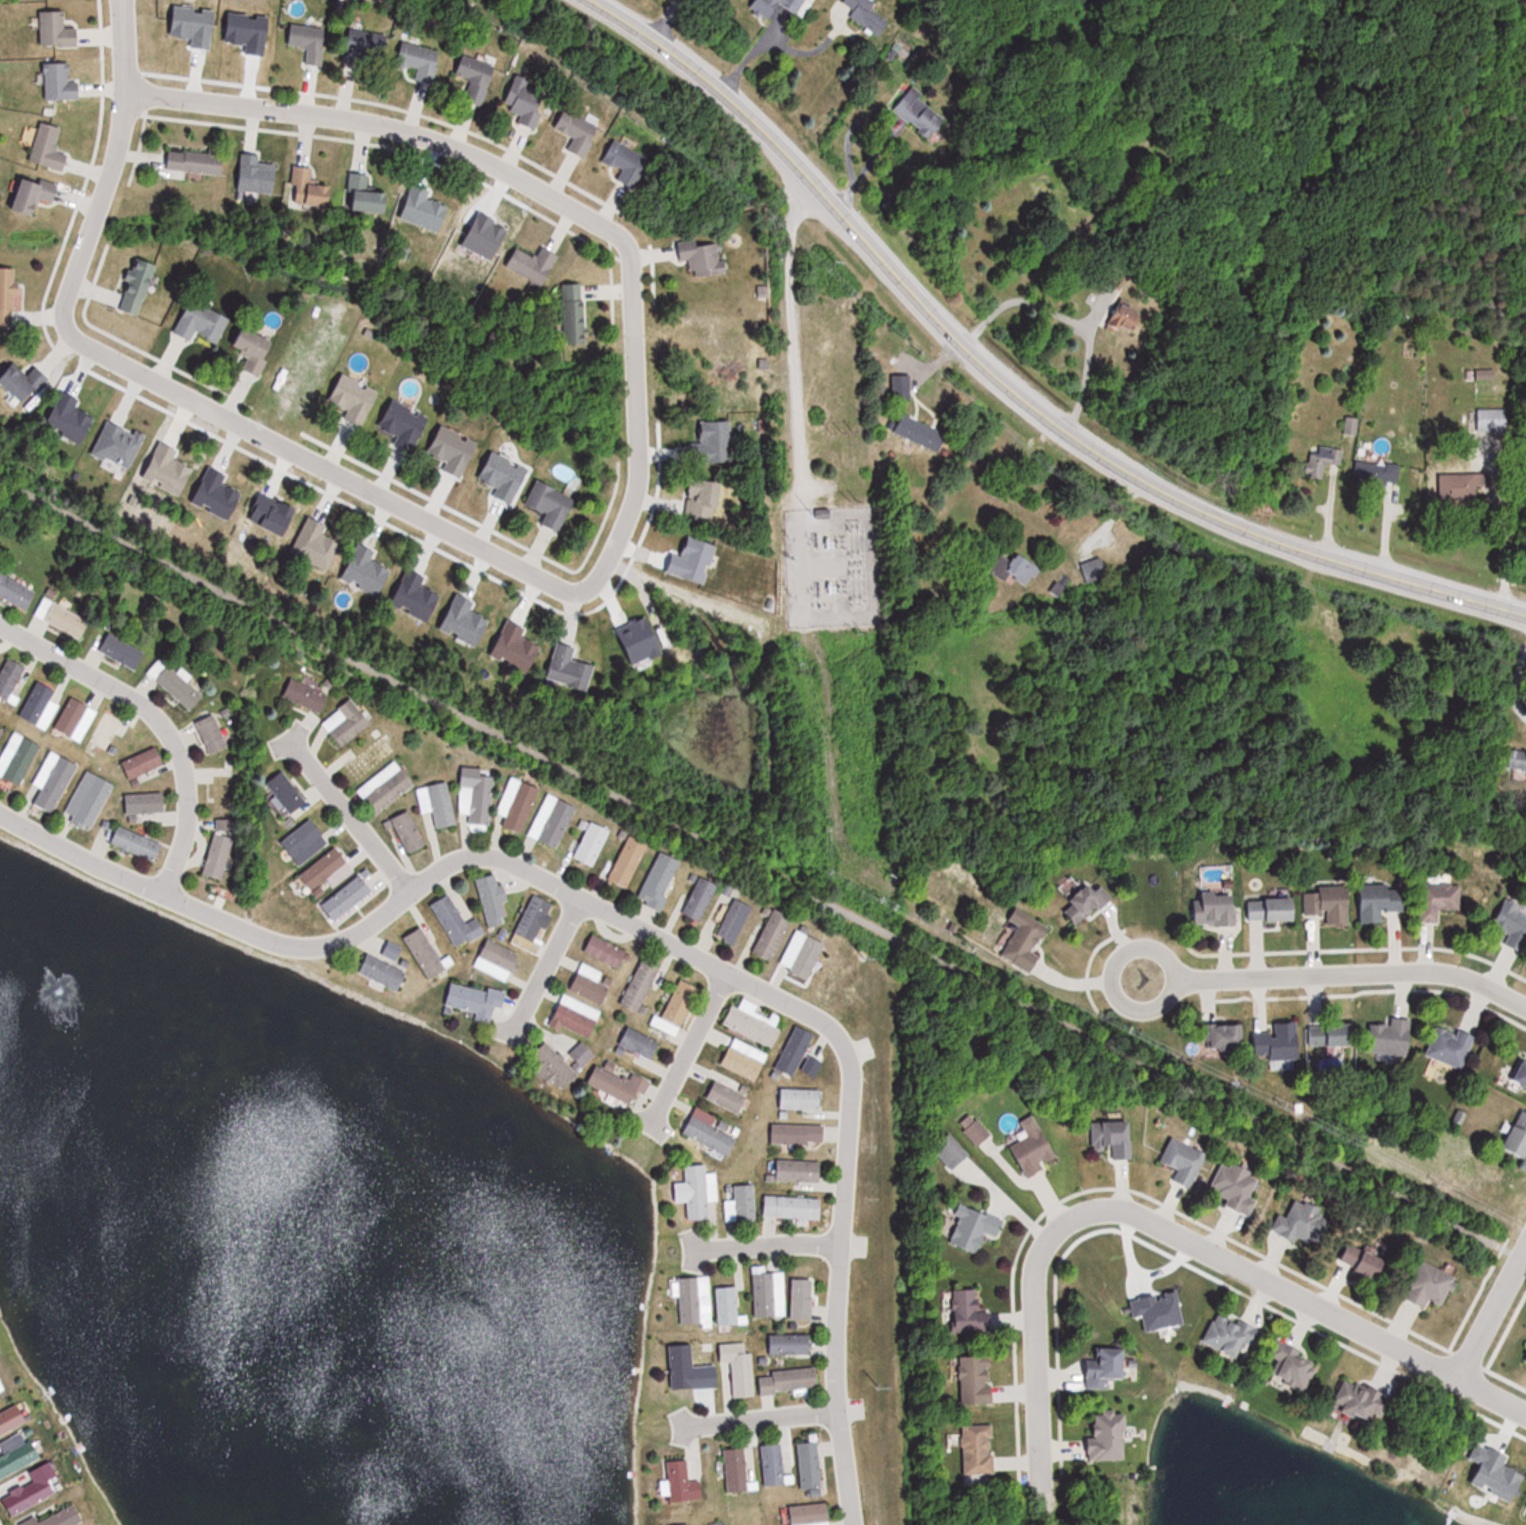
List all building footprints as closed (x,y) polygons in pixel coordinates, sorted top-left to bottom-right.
[(750,8),(771,22),(776,14),(790,23),(804,0),(755,0),(750,8)] [(838,10),(880,38),(899,9),(886,0),(845,0),(838,10)] [(80,46),(80,28),(67,28),(67,11),(41,11),(41,46),(80,46)] [(307,48),(306,65),(323,66),(327,29),(291,25),(288,46),(307,48)] [(389,35),(349,29),(344,63),(370,67),(371,58),(386,60),(389,35)] [(401,42),(394,73),(435,82),(442,51),(401,42)] [(454,75),(471,81),(465,99),(483,105),(496,66),(461,55),(454,75)] [(82,83),(70,83),(70,63),(45,63),(45,100),(82,100),(82,83)] [(539,125),(550,95),(513,81),(502,111),(539,125)] [(586,159),(601,127),(562,109),(554,128),(574,138),(568,151),(586,159)] [(932,115),(924,109),(911,127),(927,137),(934,127),(927,122),(932,115)] [(63,127),(41,121),(31,162),(65,170),(70,155),(56,151),(63,127)] [(602,161),(621,171),(617,179),(634,188),(649,158),(613,139),(602,161)] [(222,175),(225,155),(169,149),(167,169),(222,175)] [(260,155),(240,154),(238,192),(276,194),(278,163),(259,162),(260,155)] [(310,184),(311,167),(292,165),(289,203),(331,207),(333,186),(310,184)] [(390,192),(369,188),(371,176),(351,172),(344,207),(386,215),(390,192)] [(38,216),(43,199),(56,202),(60,185),(23,175),(14,209),(38,216)] [(729,273),(727,261),(721,261),(719,243),(698,245),(697,239),(678,242),(681,262),(693,260),(695,277),(729,273)] [(517,247),(506,269),(544,287),(560,255),(540,245),(534,256),(517,247)] [(156,263),(130,257),(117,309),(143,316),(156,263)] [(13,327),(14,310),(19,310),(20,268),(0,267),(0,327),(13,327)] [(174,333),(193,342),(197,333),(218,343),(231,317),(191,298),(174,333)] [(1104,328),(1115,334),(1119,326),(1133,333),(1143,313),(1118,300),(1104,328)] [(231,348),(250,356),(244,370),(260,377),(276,340),(241,325),(231,348)] [(25,404),(40,389),(13,363),(0,377),(0,381),(25,404)] [(1492,367),(1473,367),(1473,380),(1492,380),(1492,367)] [(892,400),(911,400),(911,376),(892,376),(892,400)] [(1504,409),(1473,408),(1472,432),(1503,432),(1504,409)] [(892,433),(941,453),(948,435),(900,414),(892,433)] [(1308,477),(1336,479),(1338,448),(1310,446),(1308,477)] [(1400,464),(1355,462),(1355,483),(1399,484),(1400,464)] [(1439,474),(1439,501),(1481,501),(1481,474),(1439,474)] [(576,498),(543,486),(541,493),(535,491),(529,506),(546,513),(542,525),(563,533),(576,498)] [(1033,563),(1020,553),(1008,568),(1022,579),(1033,563)] [(27,611),(37,593),(0,572),(0,595),(27,611)] [(84,638),(92,618),(43,598),(35,618),(84,638)] [(142,672),(151,652),(107,633),(99,654),(142,672)] [(574,659),(577,647),(557,642),(547,680),(589,690),(596,664),(574,659)] [(9,657),(0,674),(0,697),(9,702),(27,667),(9,657)] [(205,698),(163,657),(148,672),(189,714),(205,698)] [(304,678),(302,682),(292,678),(284,699),(322,713),(332,688),(304,678)] [(57,705),(51,702),(57,690),(35,681),(20,719),(47,730),(57,705)] [(54,729),(82,743),(98,711),(70,697),(54,729)] [(345,748),(372,720),(350,698),(322,726),(345,748)] [(111,752),(124,719),(105,711),(92,744),(111,752)] [(195,722),(211,756),(230,747),(215,713),(195,722)] [(14,732),(0,760),(0,777),(21,787),(41,745),(14,732)] [(398,750),(384,733),(345,766),(359,783),(398,750)] [(166,768),(159,748),(122,761),(129,781),(166,768)] [(42,789),(35,805),(56,814),(78,764),(49,752),(34,786),(42,789)] [(1525,780),(1525,754),(1511,753),(1509,778),(1525,780)] [(377,814),(415,785),(397,760),(358,790),(377,814)] [(494,769),(461,767),(459,814),(471,815),(470,825),(491,825),(494,769)] [(66,816),(93,829),(115,784),(88,771),(66,816)] [(292,815),(308,802),(283,772),(268,785),(292,815)] [(503,827),(524,834),(540,788),(511,777),(498,814),(507,817),(503,827)] [(457,825),(449,782),(417,788),(422,814),(433,812),(436,829),(457,825)] [(559,849),(577,806),(547,793),(528,836),(559,849)] [(166,813),(166,795),(126,795),(126,813),(166,813)] [(427,847),(410,810),(391,819),(408,856),(427,847)] [(239,823),(217,819),(204,877),(226,882),(239,823)] [(317,841),(324,836),(313,820),(282,842),(299,866),(323,849),(317,841)] [(611,829),(590,820),(573,857),(594,867),(611,829)] [(111,846),(157,862),(164,843),(118,827),(111,846)] [(608,880),(630,889),(648,842),(626,834),(608,880)] [(321,886),(350,864),(337,847),(300,875),(317,899),(326,892),(321,886)] [(637,900),(661,911),(685,862),(660,850),(637,900)] [(374,892),(360,874),(322,905),(336,922),(374,892)] [(719,885),(699,876),(682,913),(702,922),(719,885)] [(1069,900),(1073,905),(1067,910),(1078,926),(1115,901),(1100,879),(1069,900)] [(511,922),(501,881),(478,887),(489,928),(511,922)] [(1462,911),(1462,884),(1416,884),(1415,923),(1440,923),(1441,911),(1462,911)] [(1385,921),(1385,913),(1410,912),(1409,885),(1358,886),(1359,922),(1385,921)] [(1328,915),(1328,925),(1353,924),(1352,888),(1302,889),(1302,916),(1328,915)] [(555,903),(536,893),(515,933),(535,943),(555,903)] [(1195,925),(1238,925),(1238,893),(1195,893),(1195,925)] [(431,905),(457,949),(486,932),(478,919),(468,925),(450,894),(431,905)] [(716,936),(735,945),(754,907),(734,898),(716,936)] [(1299,922),(1299,898),(1247,898),(1247,921),(1299,922)] [(1525,943),(1525,910),(1508,899),(1493,924),(1510,935),(1507,941),(1522,950),(1525,943)] [(753,953),(774,962),(794,916),(773,907),(753,953)] [(1009,921),(1018,926),(1001,955),(1031,973),(1041,955),(1035,952),(1050,927),(1017,907),(1009,921)] [(447,970),(424,927),(404,937),(427,980),(447,970)] [(584,951),(620,969),(629,951),(594,932),(584,951)] [(512,983),(524,955),(487,939),(475,967),(512,983)] [(397,961),(403,948),(389,941),(383,953),(397,961)] [(359,972),(400,991),(408,972),(368,953),(359,972)] [(663,961),(643,953),(621,1004),(641,1012),(663,961)] [(570,988),(602,1005),(611,987),(580,970),(570,988)] [(679,1036),(700,986),(681,978),(665,1017),(656,1013),(652,1024),(679,1036)] [(508,993),(452,981),(446,1009),(493,1019),(496,1006),(505,1008),(508,993)] [(550,1024),(560,1029),(562,1024),(589,1038),(603,1011),(566,993),(550,1024)] [(772,1047),(781,1026),(733,1004),(723,1024),(772,1047)] [(1414,1018),(1385,1015),(1384,1022),(1371,1021),(1368,1050),(1410,1055),(1414,1018)] [(1299,1019),(1274,1019),(1274,1032),(1253,1032),(1253,1058),(1299,1058),(1299,1019)] [(1245,1022),(1207,1022),(1207,1048),(1245,1048),(1245,1022)] [(1308,1045),(1357,1045),(1357,1022),(1308,1022),(1308,1045)] [(1475,1036),(1439,1022),(1427,1055),(1464,1069),(1475,1036)] [(771,1077),(777,1079),(781,1071),(794,1077),(816,1033),(798,1024),(771,1077)] [(620,1044),(653,1060),(662,1041),(629,1025),(620,1044)] [(722,1066),(758,1081),(769,1052),(734,1038),(722,1066)] [(583,1067),(597,1053),(584,1041),(571,1054),(583,1067)] [(561,1094),(580,1073),(548,1043),(528,1063),(561,1094)] [(1511,1078),(1525,1086),(1525,1058),(1522,1056),(1511,1078)] [(588,1083),(638,1106),(650,1079),(635,1072),(632,1080),(597,1064),(588,1083)] [(708,1099),(739,1113),(748,1095),(716,1081),(708,1099)] [(822,1088),(779,1088),(779,1110),(822,1110),(822,1088)] [(1520,1109),(1516,1125),(1508,1123),(1501,1149),(1525,1155),(1525,1110),(1520,1109)] [(991,1135),(973,1111),(958,1123),(976,1147),(991,1135)] [(738,1138),(692,1116),(683,1135),(729,1157),(738,1138)] [(1092,1120),(1092,1151),(1108,1151),(1108,1158),(1134,1158),(1134,1119),(1092,1120)] [(825,1144),(825,1124),(772,1124),(772,1144),(825,1144)] [(1060,1159),(1043,1126),(1009,1143),(1026,1176),(1060,1159)] [(970,1154),(950,1131),(933,1147),(954,1169),(970,1154)] [(1191,1188),(1208,1153),(1172,1136),(1160,1161),(1179,1170),(1174,1180),(1191,1188)] [(822,1160),(778,1160),(778,1181),(822,1181),(822,1160)] [(1252,1213),(1258,1200),(1251,1196),(1262,1174),(1234,1161),(1231,1167),(1222,1162),(1208,1192),(1252,1213)] [(727,1221),(757,1220),(756,1184),(735,1185),(736,1201),(726,1201),(727,1221)] [(823,1197),(764,1196),(764,1217),(822,1218),(823,1197)] [(1279,1231),(1316,1249),(1332,1215),(1295,1197),(1279,1231)] [(987,1233),(999,1238),(1007,1221),(962,1202),(946,1240),(979,1254),(987,1233)] [(1379,1280),(1390,1260),(1349,1239),(1339,1259),(1379,1280)] [(1407,1298),(1427,1307),(1431,1296),(1448,1304),(1461,1277),(1424,1260),(1407,1298)] [(785,1272),(766,1272),(766,1266),(753,1266),(753,1316),(785,1315),(785,1272)] [(711,1277),(680,1278),(681,1325),(712,1325),(711,1277)] [(737,1287),(717,1287),(718,1326),(738,1325),(737,1287)] [(953,1289),(953,1332),(992,1332),(992,1308),(981,1308),(981,1289),(953,1289)] [(1221,1309),(1204,1341),(1245,1362),(1262,1329),(1221,1309)] [(811,1334),(769,1334),(769,1353),(811,1353),(811,1334)] [(685,1344),(687,1398),(708,1398),(706,1343),(685,1344)] [(754,1352),(739,1353),(738,1343),(719,1343),(720,1362),(733,1362),(734,1396),(755,1395),(754,1352)] [(1129,1348),(1102,1348),(1102,1360),(1087,1360),(1087,1388),(1110,1388),(1110,1378),(1129,1377),(1129,1348)] [(1272,1384),(1310,1387),(1312,1351),(1275,1348),(1272,1384)] [(962,1403),(995,1403),(994,1355),(960,1356),(962,1403)] [(759,1372),(761,1392),(819,1388),(818,1368),(759,1372)] [(1372,1426),(1389,1401),(1350,1375),(1333,1400),(1372,1426)] [(29,1420),(19,1402),(0,1413),(0,1436),(29,1420)] [(1129,1459),(1128,1409),(1095,1410),(1096,1437),(1088,1437),(1088,1460),(1129,1459)] [(995,1424),(963,1425),(964,1474),(996,1474),(995,1424)] [(44,1457),(35,1439),(0,1456),(0,1479),(44,1457)] [(798,1443),(801,1490),(822,1488),(819,1441),(798,1443)] [(786,1485),(783,1443),(760,1445),(764,1487),(786,1485)] [(747,1491),(746,1448),(726,1448),(727,1492),(747,1491)] [(58,1495),(52,1480),(59,1477),(52,1461),(29,1471),(34,1483),(3,1497),(11,1516),(58,1495)] [(85,1521),(74,1500),(28,1524),(77,1524),(85,1521)] [(790,1506),(792,1524),(830,1524),(828,1503),(790,1506)]
